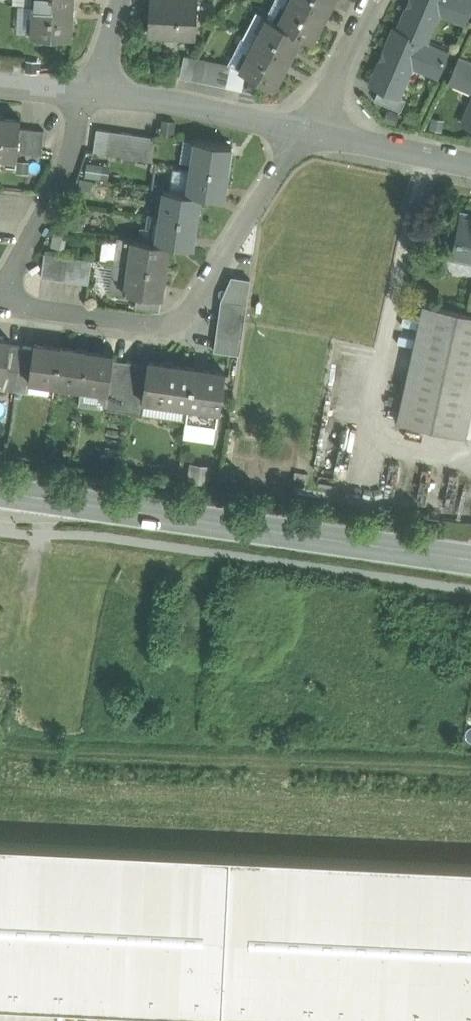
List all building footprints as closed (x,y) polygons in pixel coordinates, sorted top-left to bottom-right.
[(148,32),(164,32),(164,33),(164,34),(196,36),(198,0),(150,0),(148,32)] [(268,17),(279,22),(291,0),(277,0),(268,17)] [(299,0),(291,0),(279,22),(279,23),(301,34),(301,35),(311,40),(325,14),(299,0)] [(325,14),(332,0),(299,0),(325,14)] [(397,29),(427,41),(442,5),(468,16),(470,8),(470,0),(409,0),(397,29)] [(72,7),(35,5),(33,33),(33,35),(71,37),(71,35),(70,35),(72,7)] [(258,11),(244,38),(254,43),(268,16),(258,11)] [(301,34),(279,23),(279,22),(268,17),(268,16),(254,43),(288,60),(301,35),(301,34)] [(397,29),(394,27),(370,84),(379,88),(399,96),(415,59),(441,70),(449,50),(427,41),(397,29)] [(241,69),(254,43),(244,38),(231,64),(232,65),(241,69)] [(288,60),(254,43),(241,69),(245,72),(274,86),(288,60)] [(184,55),(180,76),(192,79),(196,57),(184,55)] [(460,56),(452,74),(470,83),(470,61),(460,56)] [(208,60),(196,57),(192,79),(203,81),(208,60)] [(220,62),(208,60),(203,81),(215,84),(220,62)] [(220,62),(215,84),(228,86),(232,65),(231,64),(220,62)] [(241,69),(232,65),(228,86),(241,89),(245,72),(241,69)] [(399,96),(379,88),(374,99),(401,110),(406,99),(399,96)] [(462,123),(470,127),(470,101),(462,123)] [(0,117),(0,154),(16,156),(18,156),(18,151),(20,127),(21,118),(20,118),(0,117)] [(32,128),(20,127),(18,151),(30,152),(32,128)] [(44,129),(32,128),(30,152),(42,153),(44,129)] [(108,130),(97,128),(93,152),(105,153),(108,130)] [(120,131),(108,130),(105,153),(117,155),(120,131)] [(132,133),(120,131),(117,155),(129,157),(132,133)] [(144,135),(132,133),(129,157),(141,159),(144,135)] [(156,137),(144,135),(141,159),(153,160),(156,137)] [(232,145),(195,139),(195,141),(192,166),(228,171),(231,146),(232,146),(232,145)] [(87,162),(86,175),(108,177),(109,164),(87,162)] [(228,171),(192,166),(191,172),(188,192),(200,194),(224,197),(224,196),(228,171)] [(191,172),(179,170),(174,174),(172,190),(188,192),(191,172)] [(172,190),(164,189),(164,190),(160,215),(196,220),(200,194),(188,192),(172,190)] [(463,214),(464,213),(461,212),(452,254),(470,258),(470,216),(463,214)] [(160,215),(146,213),(142,240),(157,242),(157,241),(160,215)] [(196,220),(160,215),(157,241),(169,243),(169,244),(193,247),(193,246),(193,245),(196,220)] [(142,240),(119,236),(115,262),(165,269),(169,244),(169,243),(157,241),(157,242),(142,240)] [(56,254),(45,252),(41,276),(53,278),(56,254)] [(68,256),(56,254),(53,278),(65,280),(68,256)] [(80,257),(68,256),(65,280),(77,281),(80,257)] [(92,259),(80,257),(77,281),(89,283),(92,259)] [(111,289),(115,262),(99,260),(96,287),(111,289)] [(165,269),(115,262),(111,289),(161,296),(162,295),(161,295),(165,269)] [(226,274),(223,299),(246,303),(250,278),(226,274)] [(223,299),(221,299),(214,350),(240,354),(247,303),(246,303),(223,299)] [(423,302),(397,420),(466,435),(470,412),(470,313),(468,313),(468,312),(423,302)] [(0,338),(0,376),(4,376),(4,377),(5,377),(6,367),(10,343),(10,339),(9,339),(0,338)] [(59,346),(35,343),(35,342),(34,342),(33,347),(30,371),(29,379),(30,379),(55,382),(55,383),(60,346),(59,346)] [(22,345),(10,343),(6,367),(18,369),(22,345)] [(33,347),(22,345),(18,369),(30,371),(33,347)] [(85,350),(61,347),(61,346),(60,346),(55,383),(56,383),(56,382),(80,386),(81,386),(86,350),(85,350)] [(112,354),(87,350),(86,350),(81,386),(108,390),(109,390),(109,388),(113,358),(114,354),(113,354),(112,354)] [(131,361),(113,358),(109,388),(127,390),(131,361)] [(131,361),(127,390),(124,411),(143,413),(145,397),(144,397),(148,363),(131,361)] [(194,367),(149,361),(148,363),(144,397),(145,397),(188,404),(189,404),(194,367)] [(224,372),(194,367),(189,404),(188,404),(186,420),(217,424),(224,372)] [(78,402),(107,406),(109,390),(108,390),(81,386),(78,402)] [(106,408),(124,411),(127,390),(109,388),(109,390),(107,406),(106,408)] [(0,839),(0,1002),(164,1010),(183,1011),(203,1012),(234,1014),(254,1015),(274,1016),(382,1020),(470,1020),(470,863),(0,839)]
